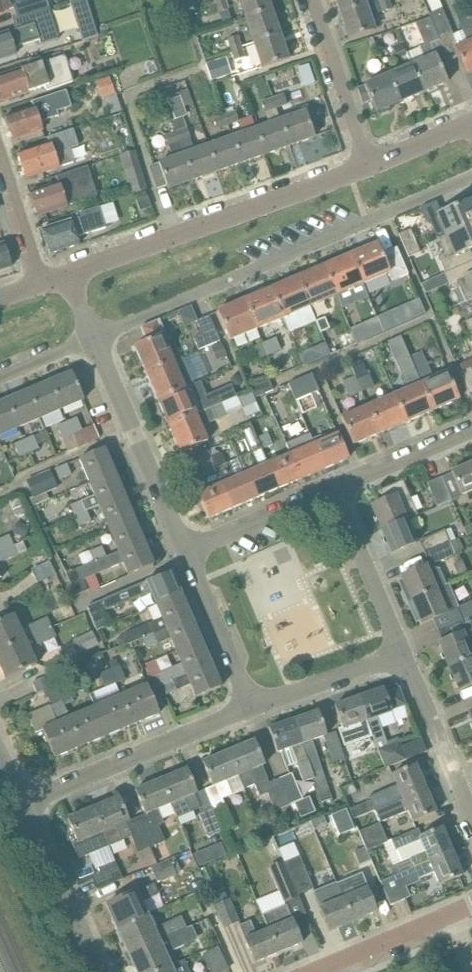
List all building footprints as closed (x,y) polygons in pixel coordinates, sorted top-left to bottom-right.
[(4,13),(4,12),(16,8),(14,0),(0,0),(0,14),(4,13)] [(80,40),(96,35),(85,0),(71,0),(53,6),(63,33),(76,29),(80,40)] [(229,10),(226,0),(221,0),(215,2),(215,4),(205,8),(208,17),(229,10)] [(272,10),(268,0),(240,0),(247,19),(272,10)] [(366,5),(364,0),(336,0),(340,14),(366,5)] [(389,0),(382,0),(379,1),(366,5),(340,14),(349,39),(374,30),(370,16),(392,9),(389,0)] [(463,2),(471,24),(471,0),(468,0),(463,2)] [(471,72),(471,24),(463,2),(461,3),(465,11),(456,14),(460,22),(458,23),(462,32),(453,35),(458,47),(455,48),(466,75),(471,72)] [(48,42),(58,38),(49,9),(44,11),(43,9),(23,16),(23,17),(17,19),(20,29),(0,35),(0,60),(16,54),(14,48),(39,40),(41,44),(48,42)] [(439,36),(451,31),(442,9),(429,14),(431,18),(439,36)] [(280,34),(272,10),(247,19),(255,43),(280,34)] [(438,36),(439,36),(431,18),(415,23),(425,46),(407,53),(412,65),(424,93),(448,83),(436,55),(435,56),(430,44),(440,40),(438,36)] [(288,59),(288,58),(280,34),(255,43),(263,68),(288,59)] [(231,51),(242,47),(238,36),(227,39),(231,51)] [(401,43),(392,47),(397,59),(406,56),(401,43)] [(242,47),(231,51),(235,61),(246,58),(242,47)] [(46,87),(47,91),(73,82),(65,56),(42,64),(40,58),(29,62),(30,67),(0,76),(0,102),(46,87)] [(226,57),(206,63),(211,81),(232,74),(226,57)] [(400,103),(424,93),(412,65),(388,75),(400,103)] [(376,113),(400,103),(388,75),(364,86),(365,86),(356,90),(363,104),(371,101),(376,113)] [(167,94),(173,117),(194,112),(187,88),(167,94)] [(59,116),(57,111),(71,107),(66,91),(33,102),(34,108),(5,117),(13,140),(43,130),(40,122),(59,116)] [(284,95),(273,98),(277,109),(288,105),(284,95)] [(265,113),(277,109),(273,98),(262,102),(265,113)] [(228,126),(240,122),(236,111),(224,115),(228,126)] [(305,112),(292,117),(281,121),(290,146),(314,138),(305,112)] [(217,130),(228,126),(224,115),(213,119),(217,130)] [(191,139),(183,117),(176,120),(173,121),(176,131),(176,132),(193,180),(217,172),(208,146),(194,151),(190,139),(191,139)] [(266,155),(290,146),(281,121),(257,129),(266,155)] [(78,150),(75,140),(79,138),(76,129),(49,138),(51,144),(17,155),(25,179),(59,168),(58,167),(82,159),(79,150),(78,150)] [(241,163),(266,155),(257,129),(232,138),(241,163)] [(169,189),(193,180),(176,132),(165,136),(173,159),(149,167),(156,189),(167,185),(169,189)] [(217,172),(241,163),(232,138),(208,146),(217,172)] [(133,194),(147,190),(135,151),(121,155),(133,194)] [(68,207),(67,205),(97,196),(87,167),(56,177),(58,184),(30,193),(37,216),(68,207)] [(147,197),(136,201),(140,212),(152,208),(147,197)] [(471,225),(471,204),(471,201),(441,213),(436,202),(421,209),(421,210),(422,209),(426,220),(432,222),(439,239),(471,225)] [(50,254),(79,245),(77,237),(106,228),(100,207),(80,214),(81,218),(42,230),(50,254)] [(468,264),(464,253),(471,249),(471,225),(439,239),(445,254),(438,256),(445,273),(468,264)] [(399,234),(409,257),(421,252),(411,229),(399,234)] [(397,248),(382,254),(378,243),(351,255),(363,285),(388,274),(392,282),(408,275),(397,248)] [(4,244),(0,245),(0,270),(12,267),(4,244)] [(336,296),(363,285),(351,255),(324,266),(336,296)] [(471,299),(471,272),(468,264),(445,273),(446,274),(437,278),(440,287),(449,283),(453,290),(460,287),(466,302),(471,299)] [(310,307),(336,296),(324,266),(297,278),(310,307)] [(283,319),(310,307),(297,278),(270,289),(283,319)] [(257,330),(283,319),(270,289),(244,300),(257,330)] [(230,341),(257,330),(244,300),(218,312),(230,341)] [(398,310),(377,318),(384,333),(404,324),(398,310)] [(220,341),(217,334),(210,316),(196,321),(200,331),(194,338),(199,350),(220,341)] [(325,318),(316,322),(321,333),(330,329),(325,318)] [(174,362),(162,335),(166,334),(160,320),(141,328),(147,342),(135,347),(147,374),(174,362)] [(363,325),(351,330),(357,344),(369,339),(363,325)] [(401,337),(389,342),(409,390),(395,396),(406,422),(432,411),(401,337)] [(263,344),(268,356),(281,350),(276,339),(263,344)] [(255,361),(268,356),(263,344),(250,349),(255,361)] [(217,362),(227,357),(222,345),(211,349),(217,362)] [(310,350),(299,354),(303,365),(304,367),(315,362),(315,360),(310,350)] [(415,370),(416,370),(427,365),(422,352),(410,358),(415,370)] [(201,381),(185,388),(174,362),(147,374),(158,401),(201,382),(201,381)] [(62,410),(84,400),(72,372),(50,382),(62,410)] [(459,400),(452,381),(448,373),(421,384),(432,411),(459,400)] [(312,374),(288,384),(288,385),(295,399),(296,401),(319,391),(315,381),(312,374)] [(471,394),(471,374),(462,378),(469,395),(471,394)] [(357,380),(362,394),(376,388),(370,375),(357,380)] [(356,376),(343,382),(350,399),(362,394),(356,376)] [(274,390),(270,382),(269,380),(250,388),(254,398),(274,390)] [(41,419),(62,410),(50,382),(29,391),(41,419)] [(170,428),(223,405),(222,403),(237,397),(232,385),(207,395),(201,382),(158,401),(170,428)] [(19,428),(41,419),(29,391),(7,400),(19,428)] [(379,434),(406,422),(395,396),(368,407),(379,434)] [(19,428),(7,400),(0,403),(0,436),(19,428)] [(208,441),(202,427),(227,416),(223,405),(170,428),(181,453),(208,441)] [(353,445),(379,434),(368,407),(342,418),(353,445)] [(77,418),(68,422),(73,435),(83,431),(77,418)] [(68,451),(78,447),(68,422),(58,426),(68,451)] [(251,423),(233,431),(238,442),(244,439),(250,453),(251,453),(252,454),(262,450),(256,438),(257,438),(251,423)] [(256,438),(262,450),(273,445),(268,433),(257,438),(256,438)] [(314,445),(314,446),(309,435),(287,445),(291,455),(301,479),(325,469),(314,445)] [(348,459),(340,441),(338,435),(314,445),(325,469),(348,459)] [(24,440),(30,453),(39,449),(33,436),(24,440)] [(20,458),(30,453),(24,440),(14,445),(20,458)] [(89,482),(115,472),(105,449),(80,459),(89,482)] [(250,453),(238,458),(255,499),(278,489),(268,465),(258,469),(252,454),(251,453),(250,453)] [(255,499),(245,475),(236,479),(230,464),(226,465),(222,454),(211,459),(216,470),(222,485),(231,509),(255,499)] [(278,489),(301,479),(291,455),(268,465),(278,489)] [(205,475),(216,470),(211,459),(200,463),(205,475)] [(451,472),(461,495),(471,491),(471,463),(451,472)] [(68,465),(56,469),(60,480),(72,475),(68,465)] [(58,488),(51,471),(50,470),(27,480),(35,498),(58,488)] [(95,496),(83,501),(87,511),(99,506),(124,495),(115,472),(89,482),(95,496)] [(427,483),(437,507),(451,500),(441,477),(427,483)] [(418,515),(411,499),(403,480),(380,491),(384,501),(372,506),(383,530),(406,520),(418,515)] [(209,519),(231,509),(222,485),(198,494),(209,519)] [(134,518),(124,495),(99,506),(109,529),(134,518)] [(83,501),(71,506),(75,516),(87,511),(83,501)] [(75,516),(79,526),(91,521),(87,511),(75,516)] [(144,542),(134,519),(134,518),(109,529),(119,552),(144,542)] [(393,554),(411,546),(416,544),(406,520),(383,530),(393,554)] [(450,543),(450,542),(445,530),(420,541),(425,553),(450,543)] [(14,545),(10,535),(0,539),(0,551),(14,545)] [(455,555),(455,554),(464,550),(459,539),(450,542),(450,543),(425,553),(430,566),(455,555)] [(27,551),(23,541),(15,545),(14,545),(0,551),(0,563),(27,551)] [(154,565),(144,542),(119,552),(106,558),(95,563),(94,562),(66,574),(76,596),(88,591),(83,580),(123,563),(129,576),(154,565)] [(95,563),(106,558),(102,547),(90,552),(94,562),(95,563)] [(50,579),(57,575),(52,563),(32,572),(38,583),(49,578),(50,579)] [(426,566),(402,576),(406,586),(401,588),(407,602),(435,589),(436,590),(447,585),(440,569),(426,568),(426,566)] [(182,595),(182,594),(172,571),(146,582),(102,600),(102,605),(99,606),(89,611),(97,630),(108,626),(103,612),(151,592),(157,605),(182,595)] [(459,607),(449,584),(447,585),(436,590),(435,589),(407,602),(413,616),(418,614),(422,624),(446,614),(445,613),(457,608),(462,620),(471,616),(471,601),(459,607)] [(192,618),(192,617),(182,595),(157,605),(162,618),(127,632),(127,634),(122,636),(126,645),(130,643),(129,642),(192,618)] [(21,630),(14,615),(0,621),(0,651),(52,627),(48,617),(21,630)] [(202,641),(201,641),(192,618),(129,642),(130,643),(131,643),(135,654),(171,639),(176,651),(202,641)] [(30,650),(57,637),(52,627),(0,651),(0,666),(6,679),(37,665),(30,650)] [(463,634),(463,633),(439,643),(450,667),(471,658),(471,630),(463,634)] [(79,654),(98,645),(99,645),(93,631),(73,641),(79,654)] [(212,665),(211,664),(202,641),(176,651),(182,664),(159,673),(163,683),(212,665)] [(471,686),(471,658),(450,667),(460,691),(471,686)] [(191,684),(196,698),(221,687),(212,665),(163,683),(167,694),(191,684)] [(116,683),(126,679),(121,666),(110,670),(116,683)] [(105,688),(116,683),(110,670),(100,674),(105,688)] [(55,693),(47,677),(32,683),(38,694),(43,692),(46,700),(48,699),(51,705),(49,706),(28,716),(27,714),(36,734),(43,731),(55,758),(81,747),(67,719),(61,706),(55,693)] [(160,714),(152,695),(148,685),(121,697),(133,725),(160,714)] [(371,693),(360,697),(379,749),(378,750),(386,768),(407,760),(400,742),(388,746),(378,717),(392,712),(392,711),(407,706),(400,687),(397,688),(396,685),(384,690),(384,688),(381,689),(380,686),(370,690),(371,693)] [(55,693),(61,706),(71,702),(65,689),(55,693)] [(107,736),(133,725),(121,697),(95,708),(107,736)] [(368,754),(378,750),(379,749),(360,697),(335,706),(343,730),(358,725),(368,754)] [(81,747),(107,736),(95,708),(67,719),(81,747)] [(327,736),(325,730),(319,711),(295,720),(313,774),(312,774),(314,779),(325,814),(336,810),(313,740),(327,736)] [(314,779),(312,774),(313,774),(295,720),(269,729),(278,753),(292,748),(303,783),(314,779)] [(347,768),(348,768),(337,736),(325,741),(333,763),(344,759),(347,768)] [(291,805),(281,778),(269,783),(262,766),(265,765),(255,741),(229,752),(245,789),(255,785),(260,797),(268,793),(275,811),(281,809),(287,823),(297,819),(291,805)] [(244,790),(245,789),(229,752),(203,762),(213,786),(216,785),(217,788),(206,792),(213,808),(222,831),(235,826),(224,798),(232,795),(226,782),(239,777),(244,790)] [(375,811),(426,789),(416,765),(393,775),(397,785),(368,798),(369,799),(370,799),(370,801),(357,806),(351,794),(353,793),(349,784),(341,788),(349,809),(354,819),(375,810),(375,811)] [(197,793),(195,787),(187,769),(162,779),(178,818),(201,808),(195,794),(197,793)] [(291,805),(303,800),(292,774),(281,778),(291,805)] [(177,818),(178,818),(162,779),(135,791),(146,815),(148,814),(150,818),(140,823),(150,848),(166,842),(159,826),(164,823),(159,810),(171,805),(177,818)] [(413,823),(418,821),(436,813),(426,789),(375,811),(380,823),(408,811),(413,823)] [(150,848),(140,823),(129,827),(127,823),(130,821),(120,797),(94,808),(110,846),(132,837),(139,853),(150,848)] [(94,808),(68,819),(78,842),(72,844),(79,860),(110,846),(94,808)] [(209,837),(222,831),(213,808),(199,814),(209,837)] [(346,810),(331,816),(340,836),(355,829),(346,810)] [(324,817),(311,822),(315,831),(327,826),(324,817)] [(388,843),(388,842),(380,823),(359,832),(368,852),(368,851),(383,845),(388,843)] [(430,862),(453,852),(443,828),(420,837),(417,830),(388,842),(388,843),(383,845),(386,851),(395,847),(401,862),(390,866),(394,876),(415,868),(430,862)] [(196,866),(224,855),(220,844),(192,854),(196,866)] [(430,862),(415,868),(419,878),(420,879),(434,873),(440,886),(463,876),(453,852),(430,862)] [(300,856),(285,862),(299,895),(314,889),(300,856)] [(159,883),(181,872),(174,857),(152,867),(159,883)] [(270,869),(284,903),(298,897),(284,863),(270,869)] [(97,890),(116,882),(123,879),(118,866),(92,876),(97,890)] [(381,882),(381,884),(390,906),(405,899),(400,886),(419,878),(415,868),(394,876),(381,882)] [(361,874),(337,884),(353,922),(377,912),(361,874)] [(202,881),(188,887),(192,895),(206,888),(202,881)] [(337,884),(313,894),(329,932),(353,922),(337,884)] [(120,929),(148,916),(141,902),(155,895),(150,886),(137,892),(136,891),(107,905),(113,919),(115,918),(120,929)] [(240,921),(230,899),(214,905),(224,928),(240,921)] [(303,943),(295,925),(293,919),(292,920),(286,907),(263,917),(269,930),(278,953),(303,943)] [(188,929),(187,928),(182,916),(154,929),(148,916),(120,929),(118,930),(118,931),(120,930),(125,941),(124,942),(130,956),(159,942),(159,941),(173,935),(174,935),(188,929)] [(278,953),(269,930),(256,935),(251,922),(240,926),(246,940),(245,940),(254,963),(278,953)] [(171,966),(159,942),(130,956),(136,969),(138,968),(140,971),(159,971),(171,966)] [(228,969),(218,948),(204,954),(212,971),(223,971),(228,969)] [(184,960),(171,966),(159,971),(189,971),(184,960)]
